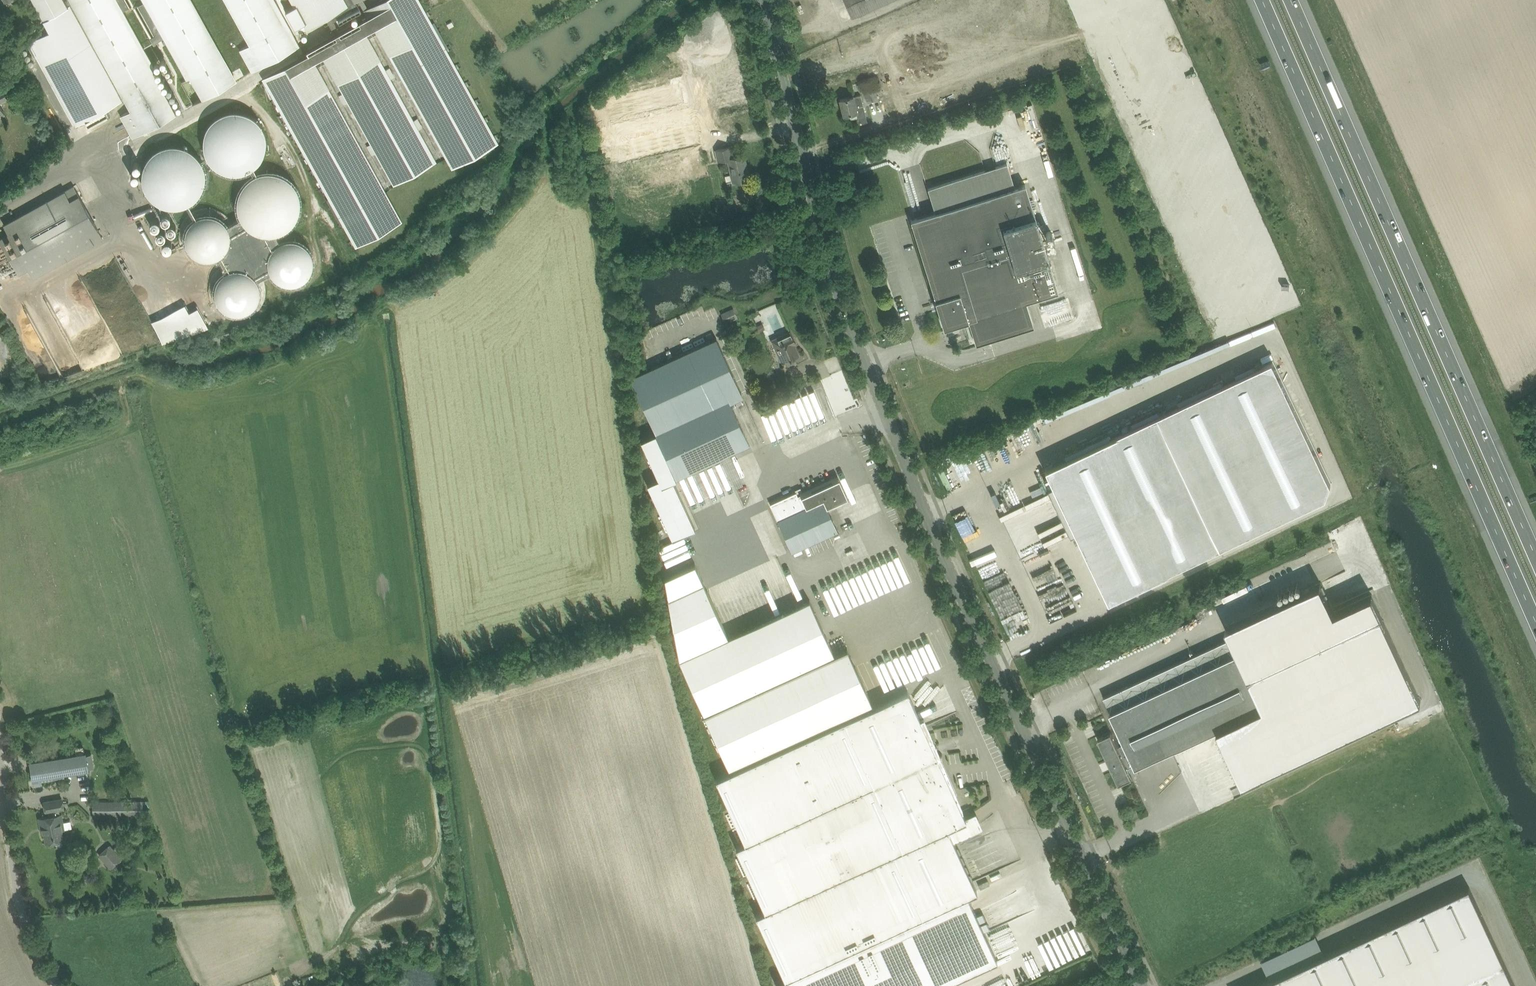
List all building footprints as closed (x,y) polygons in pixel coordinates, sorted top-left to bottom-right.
[(44,19),(49,29),(50,30),(48,31),(30,41),(76,125),(85,120),(89,126),(95,123),(111,114),(107,108),(126,97),(127,98),(132,109),(122,115),(134,136),(176,113),(153,71),(157,69),(124,10),(132,5),(130,0),(33,0),(44,19)] [(144,1),(134,7),(150,37),(153,43),(164,37),(187,79),(182,82),(194,103),(236,80),(192,0),(143,0),(144,1)] [(252,43),(242,49),(254,70),(295,47),(300,44),(276,0),(228,0),(252,43)] [(296,3),(286,8),(298,32),(317,21),(326,17),(335,34),(308,49),(307,49),(309,52),(289,63),(264,77),(263,78),(356,247),(357,246),(402,221),(318,69),(327,64),(393,184),(395,183),(438,160),(371,39),(380,34),(455,170),(501,144),(431,16),(422,0),(381,0),(368,7),(366,8),(369,15),(341,31),(340,31),(334,20),(335,19),(359,6),(356,0),(294,0),(296,3)] [(364,0),(359,0),(364,9),(366,8),(368,7),(364,0)] [(852,18),(894,0),(844,0),(852,18)] [(8,97),(2,87),(0,88),(0,101),(8,97)] [(860,92),(842,97),(845,114),(855,111),(858,122),(867,120),(860,92)] [(1032,103),(1027,105),(1035,128),(1039,127),(1032,103)] [(265,136),(258,122),(245,112),(229,111),(215,117),(205,130),(204,146),(210,160),(223,170),(239,171),(253,165),(263,152),(265,136)] [(205,167),(199,153),(186,143),(170,141),(155,148),(146,161),(144,177),(151,191),(164,201),(179,202),(194,196),(204,183),(205,167)] [(744,160),(743,154),(733,156),(730,146),(715,150),(717,161),(728,159),(733,181),(750,177),(747,165),(746,166),(745,163),(746,163),(745,160),(744,160)] [(976,342),(1034,324),(1027,301),(1059,290),(1026,183),(1015,187),(1007,162),(996,165),(991,167),(985,169),(928,187),(935,211),(924,215),(911,219),(936,298),(935,298),(944,326),(969,319),(976,342)] [(300,194),(293,179),(280,170),(264,168),(250,175),(240,188),(239,203),(245,218),(258,227),(274,229),(288,223),(298,210),(300,194)] [(4,224),(9,233),(0,238),(19,273),(28,268),(33,277),(103,238),(74,185),(4,224)] [(211,255),(221,251),(228,243),(230,233),(227,222),(220,215),(210,211),(199,213),(191,219),(186,228),(186,239),(191,248),(200,254),(211,255)] [(278,242),(280,241),(276,233),(274,233),(271,234),(269,234),(267,234),(265,234),(263,233),(261,233),(259,232),(257,231),(255,231),(253,230),(251,228),(249,227),(248,226),(246,224),(245,223),(243,221),(242,219),(241,218),(233,222),(234,224),(235,226),(235,228),(236,230),(236,232),(236,234),(236,236),(236,238),(236,240),(236,242),(235,244),(235,246),(234,248),(233,250),(232,251),(231,253),(229,255),(228,256),(227,258),(225,259),(223,260),(221,261),(224,265),(226,264),(228,263),(230,263),(232,262),(234,262),(236,262),(238,262),(240,262),(242,262),(245,263),(247,263),(249,264),(251,265),(252,266),(254,267),(256,269),(257,270),(259,272),(260,273),(262,275),(263,277),(271,272),(270,270),(269,269),(269,267),(269,265),(268,263),(268,261),(268,259),(268,258),(269,256),(269,254),(270,252),(271,250),(272,249),(273,247),(274,246),(275,244),(277,243),(278,242)] [(295,282),(305,278),(312,269),(314,259),(311,249),(304,241),(294,238),(283,239),(275,245),(270,255),(270,266),(276,275),(284,281),(295,282)] [(241,311),(251,307),(258,299),(260,288),(257,278),(250,270),(240,267),(229,268),(221,275),(216,284),(216,295),(222,304),(230,310),(241,311)] [(735,319),(730,309),(721,313),(726,323),(735,319)] [(160,343),(176,336),(166,313),(149,321),(160,343)] [(759,331),(765,328),(762,323),(757,325),(759,331)] [(791,357),(799,353),(793,339),(794,339),(791,330),(771,339),(781,360),(790,356),(791,357)] [(206,338),(209,346),(232,339),(230,331),(206,338)] [(641,438),(659,477),(647,482),(673,537),(695,527),(673,479),(750,445),(729,398),(742,392),(717,338),(630,376),(655,432),(641,438)] [(1070,530),(1076,528),(1107,594),(1326,492),(1332,477),(1274,354),(1045,461),(1054,480),(1048,483),(1070,530)] [(827,508),(848,499),(837,476),(802,492),(800,489),(770,503),(792,552),(838,531),(827,508)] [(801,548),(793,552),(795,556),(803,552),(801,548)] [(898,555),(841,577),(850,602),(908,581),(898,555)] [(695,562),(665,576),(678,659),(728,772),(874,705),(848,647),(835,653),(810,599),(729,636),(695,562)] [(1238,651),(1207,665),(1110,709),(1126,742),(1118,746),(1112,731),(1099,737),(1119,783),(1133,776),(1128,767),(1136,764),(1172,748),(1219,726),(1244,779),(1423,697),(1374,591),(1335,609),(1334,606),(1328,594),(1321,578),(1225,622),(1238,651)] [(891,684),(926,671),(922,659),(921,660),(916,645),(882,657),(885,666),(890,664),(893,673),(888,675),(891,684)] [(874,705),(728,772),(714,778),(743,842),(734,846),(763,911),(754,915),(786,978),(978,890),(949,826),(967,818),(937,752),(938,751),(938,746),(934,746),(908,689),(874,705)] [(87,754),(86,751),(40,758),(40,760),(30,761),(33,780),(65,775),(66,772),(89,768),(87,754)] [(63,842),(62,839),(64,839),(61,823),(63,823),(62,813),(60,814),(60,809),(64,808),(62,798),(44,801),(46,811),(49,811),(50,815),(39,817),(41,826),(43,825),(46,842),(55,840),(56,843),(57,845),(59,846),(61,845),(62,844),(63,842)] [(140,800),(94,801),(94,816),(141,815),(140,800)] [(148,822),(154,820),(150,807),(144,809),(148,822)] [(99,854),(111,867),(123,857),(110,843),(99,854)] [(981,888),(991,884),(989,879),(979,883),(981,888)] [(1254,985),(1516,985),(1470,886),(1254,985)]
